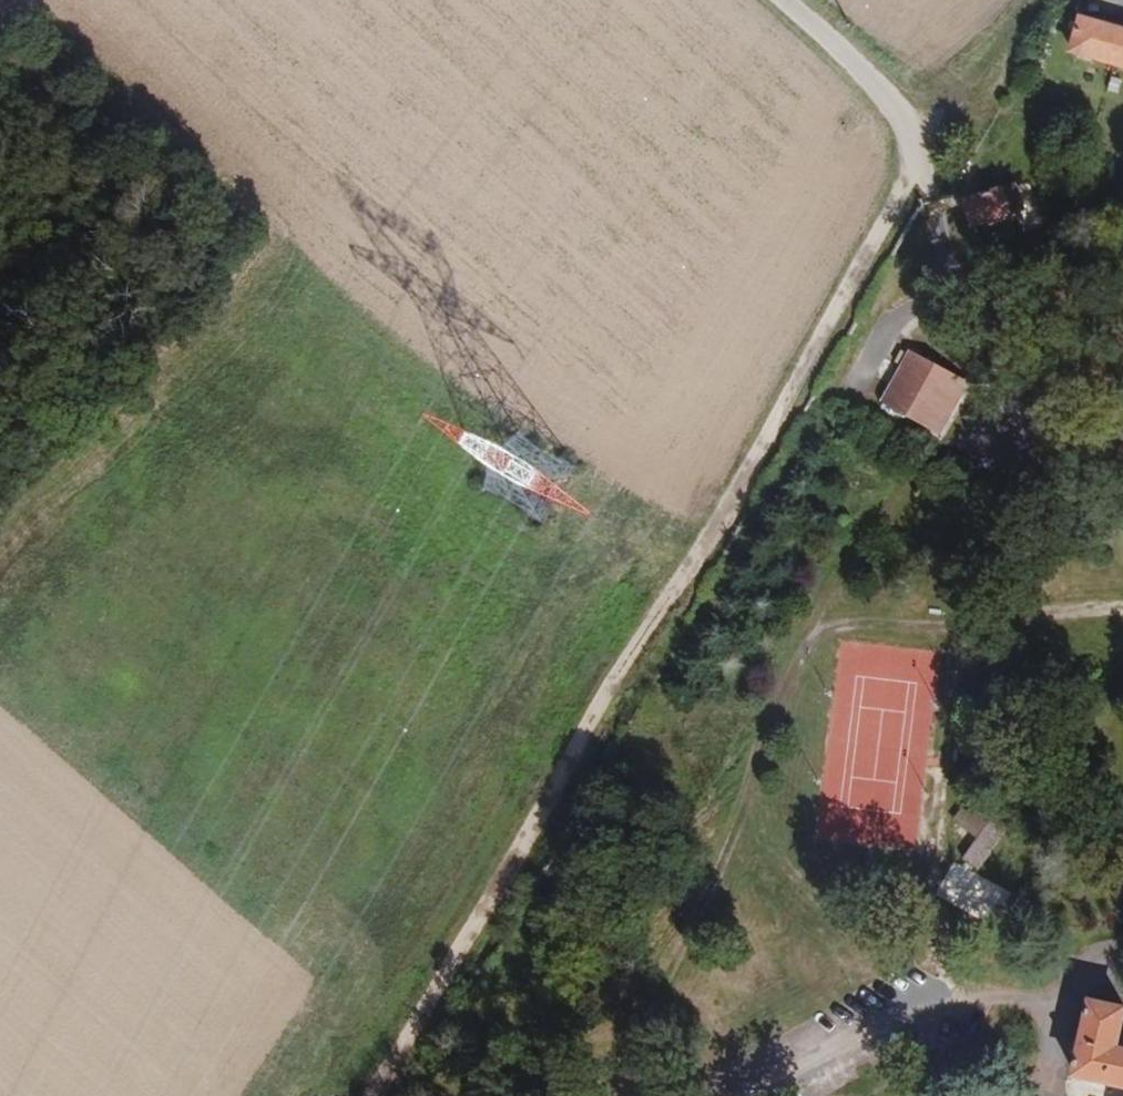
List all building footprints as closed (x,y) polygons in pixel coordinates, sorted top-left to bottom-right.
[(1074,23),(1063,58),(1122,76),(1122,37),(1074,23)] [(992,193),(955,207),(966,234),(974,230),(996,222),(1002,220),(992,193)] [(999,231),(996,222),(974,230),(977,239),(999,231)] [(957,402),(964,388),(906,358),(879,410),(937,440),(944,428),(948,430),(961,405),(957,402)] [(1121,1061),(1122,1052),(1122,1020),(1094,1013),(1078,1092),(1099,1095),(1122,1095),(1122,1062),(1121,1061)]
